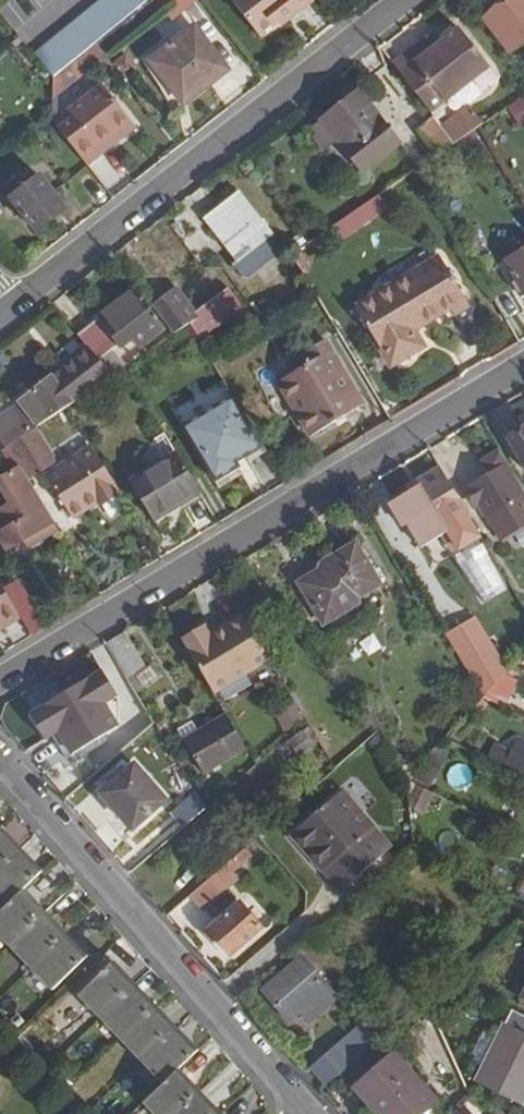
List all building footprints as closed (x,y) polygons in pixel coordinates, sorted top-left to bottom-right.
[(135,0),(100,0),(33,54),(52,78),(53,77),(61,70),(75,59),(76,58),(95,43),(141,8),(135,0)] [(149,1),(141,8),(95,43),(104,55),(158,12),(168,24),(197,0),(150,0),(149,1)] [(235,9),(263,42),(298,13),(300,15),(314,3),(312,0),(245,0),(235,9)] [(504,0),(496,0),(483,10),(488,18),(507,3),(504,0)] [(485,20),(511,52),(523,42),(523,0),(510,0),(507,3),(488,18),(485,20)] [(421,42),(391,65),(431,114),(491,67),(459,27),(429,51),(421,42)] [(194,28),(162,53),(183,81),(173,89),(185,104),(228,72),(194,28)] [(104,55),(95,43),(76,58),(86,70),(104,55)] [(125,52),(111,63),(123,79),(137,67),(125,52)] [(162,53),(151,62),(173,89),(183,81),(162,53)] [(86,70),(76,58),(75,59),(61,70),(53,77),(54,97),(70,83),(84,72),(86,70)] [(132,121),(105,86),(71,112),(74,116),(59,127),(82,158),(88,167),(104,155),(98,147),(132,121)] [(399,144),(358,92),(323,122),(362,173),(399,144)] [(508,108),(521,126),(523,123),(523,97),(508,108)] [(484,124),(471,107),(443,130),(455,144),(477,129),(484,124)] [(433,117),(417,130),(432,151),(437,157),(455,144),(443,130),(433,117)] [(132,121),(98,147),(104,155),(138,129),(132,121)] [(437,157),(432,151),(413,165),(417,171),(418,170),(437,157)] [(67,210),(41,177),(11,200),(37,233),(67,210)] [(271,233),(240,193),(209,217),(239,258),(231,263),(240,275),(249,275),(276,252),(265,237),(271,233)] [(381,215),(372,201),(327,232),(334,244),(381,215)] [(287,218),(278,225),(288,237),(296,230),(287,218)] [(506,261),(523,293),(523,251),(506,261)] [(424,345),(415,329),(446,310),(439,300),(455,290),(436,259),(358,306),(394,363),(424,345)] [(175,289),(152,306),(174,334),(189,325),(232,295),(227,288),(193,312),(175,289)] [(455,290),(439,300),(446,310),(452,322),(468,313),(455,290)] [(165,329),(136,291),(77,335),(89,348),(94,354),(114,377),(125,369),(128,367),(111,346),(116,343),(120,349),(133,340),(140,348),(165,329)] [(232,295),(189,325),(199,339),(243,310),(232,295)] [(226,330),(210,341),(217,352),(233,341),(226,330)] [(363,404),(326,341),(306,354),(311,365),(278,384),(309,436),(363,404)] [(18,403),(39,428),(52,418),(68,407),(79,400),(101,386),(114,377),(94,354),(89,348),(76,358),(18,403)] [(311,365),(306,354),(272,374),(278,384),(311,365)] [(263,446),(223,381),(172,411),(220,488),(254,467),(249,460),(247,456),(263,446)] [(39,428),(18,403),(12,408),(30,434),(36,429),(38,428),(39,428)] [(0,417),(0,440),(6,449),(12,446),(30,434),(12,408),(0,417)] [(52,418),(38,428),(44,437),(59,427),(52,418)] [(30,434),(12,446),(23,465),(30,477),(55,462),(36,429),(30,434)] [(510,444),(523,467),(523,436),(510,444)] [(91,505),(94,509),(120,493),(93,447),(78,456),(81,461),(52,479),(73,516),(91,505)] [(503,538),(523,525),(523,490),(499,451),(484,460),(491,473),(465,490),(476,506),(481,504),(503,538)] [(0,454),(0,479),(12,472),(1,453),(0,454)] [(130,480),(154,521),(184,504),(182,500),(198,491),(175,453),(130,480)] [(56,521),(44,500),(30,477),(23,465),(12,472),(0,479),(0,482),(11,503),(0,509),(0,540),(6,551),(9,549),(26,539),(40,531),(56,521)] [(450,533),(447,528),(469,515),(441,468),(418,480),(421,486),(410,492),(389,505),(404,529),(409,526),(424,549),(450,533)] [(418,480),(407,487),(410,492),(421,486),(418,480)] [(200,495),(198,491),(182,500),(184,504),(200,495)] [(469,515),(447,528),(450,533),(461,551),(483,538),(469,515)] [(40,531),(26,539),(30,546),(61,528),(56,521),(40,531)] [(321,570),(300,583),(325,624),(345,612),(360,603),(358,599),(381,585),(356,544),(325,562),(321,570)] [(1,621),(6,627),(21,620),(0,585),(0,622),(1,621)] [(345,612),(325,624),(331,635),(351,623),(345,612)] [(270,658),(245,617),(213,636),(210,631),(185,646),(213,692),(270,658)] [(475,619),(446,636),(483,699),(507,673),(475,619)] [(144,668),(124,637),(110,645),(130,676),(144,668)] [(92,688),(60,708),(72,727),(82,742),(114,722),(113,719),(105,707),(123,695),(108,671),(89,682),(92,688)] [(514,671),(508,683),(519,689),(523,680),(523,677),(514,671)] [(131,708),(123,695),(105,707),(113,719),(131,708)] [(297,713),(285,711),(282,727),(295,728),(297,713)] [(185,741),(204,774),(247,748),(227,715),(185,741)] [(72,727),(65,731),(74,747),(82,742),(72,727)] [(314,746),(302,730),(278,749),(290,765),(314,746)] [(485,760),(523,779),(523,742),(521,741),(515,753),(494,743),(485,760)] [(405,750),(397,756),(410,773),(422,764),(413,751),(408,755),(405,750)] [(446,763),(431,755),(420,775),(435,784),(446,763)] [(165,801),(134,765),(102,795),(133,831),(165,801)] [(438,790),(412,777),(412,783),(435,795),(438,790)] [(435,795),(412,783),(414,805),(427,811),(435,795)] [(343,790),(290,837),(341,893),(393,846),(359,808),(343,790)] [(10,904),(0,914),(0,934),(11,946),(32,968),(52,989),(53,989),(88,956),(25,889),(43,872),(0,828),(0,894),(10,904)] [(436,831),(422,829),(419,845),(434,847),(436,831)] [(244,847),(203,883),(218,901),(241,880),(234,872),(252,856),(244,847)] [(218,901),(203,883),(182,902),(197,919),(218,901)] [(263,930),(240,904),(208,931),(231,957),(263,930)] [(336,998),(302,957),(263,991),(289,1021),(298,1013),(307,1023),(336,998)] [(146,1102),(157,1113),(222,1113),(180,1069),(194,1056),(110,966),(81,994),(101,1015),(123,1038),(144,1060),(166,1083),(146,1102)] [(523,1104),(523,1103),(523,1016),(512,1009),(497,1038),(486,1061),(476,1079),(523,1104)] [(383,1035),(366,1017),(310,1067),(326,1085),(383,1035)] [(497,1038),(485,1032),(473,1055),(486,1061),(497,1038)] [(395,1054),(356,1088),(379,1113),(422,1113),(436,1101),(395,1054)] [(113,1099),(108,1094),(100,1101),(105,1106),(113,1099)]
